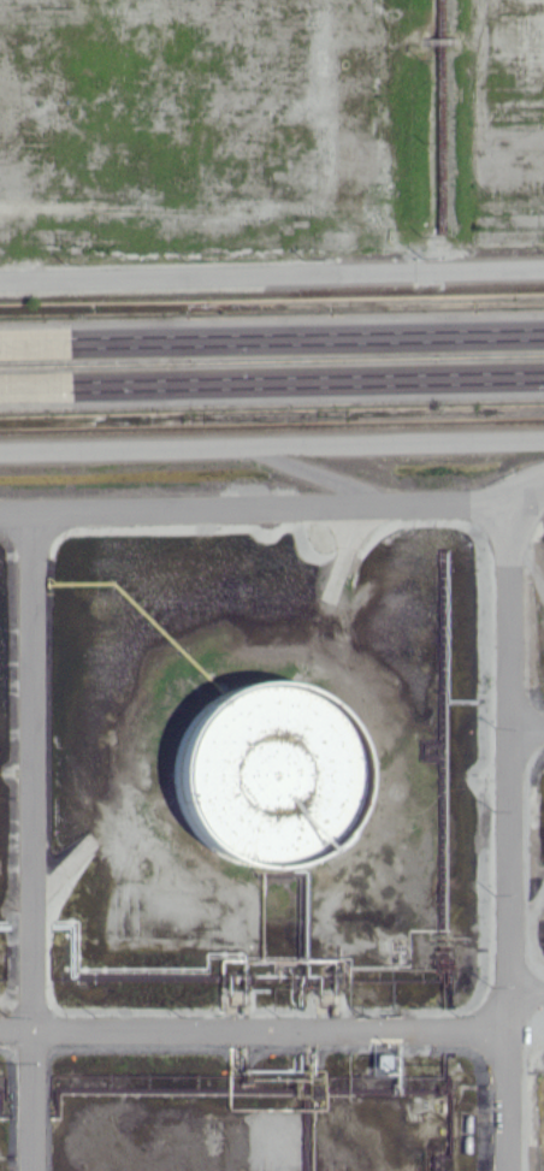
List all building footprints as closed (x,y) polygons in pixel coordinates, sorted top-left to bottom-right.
[(354,759),(348,745),(348,744),(334,711),(273,686),(237,684),(192,703),(170,758),(169,790),(186,833),(248,863),(279,864),(300,856),(323,846),(324,838),(337,833),(352,796),(354,759)]
